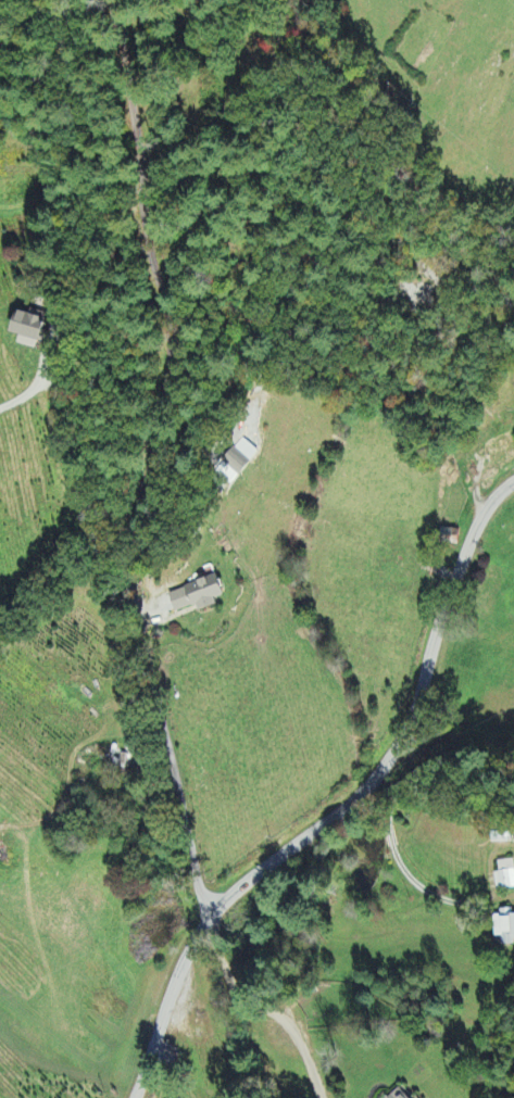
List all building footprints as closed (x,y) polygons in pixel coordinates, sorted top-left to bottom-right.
[(17,346),(35,352),(47,316),(31,311),(29,317),(17,313),(9,336),(19,339),(17,346)] [(223,463),(241,477),(252,464),(233,449),(223,463)] [(199,613),(217,609),(215,601),(223,599),(218,579),(169,592),(174,614),(197,608),(199,613)] [(513,891),(513,869),(513,862),(497,864),(499,874),(494,875),(497,894),(513,891)] [(494,939),(501,939),(502,947),(513,947),(513,917),(511,917),(511,914),(493,914),(494,939)] [(400,1089),(390,1097),(408,1097),(400,1089)]
